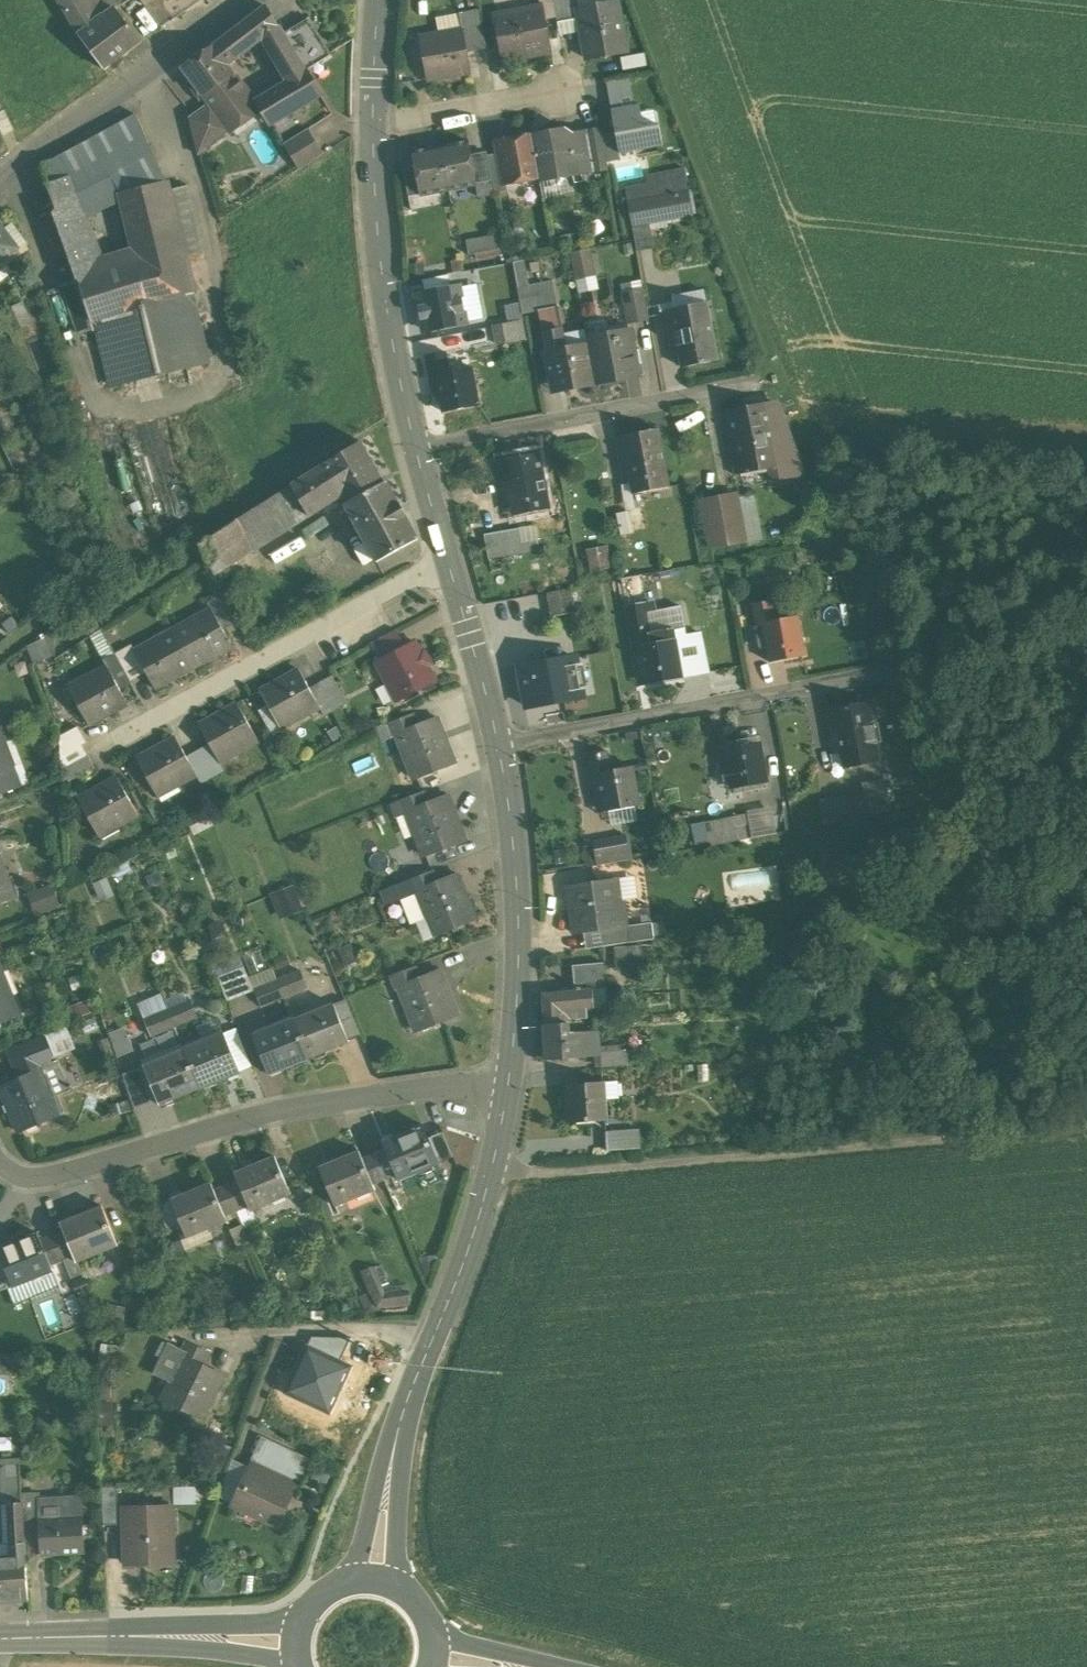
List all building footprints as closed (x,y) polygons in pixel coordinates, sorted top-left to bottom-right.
[(78,34),(94,23),(88,14),(110,1),(110,0),(57,0),(78,34)] [(110,1),(88,14),(94,23),(103,16),(104,18),(116,8),(117,10),(122,6),(118,0),(110,0),(110,1)] [(541,7),(543,20),(557,17),(554,0),(539,0),(541,7)] [(557,17),(558,22),(579,18),(578,10),(579,9),(578,0),(554,0),(557,17)] [(579,9),(602,5),(600,0),(578,0),(579,9)] [(579,9),(578,10),(579,18),(587,59),(626,52),(617,2),(602,5),(579,9)] [(282,34),(283,33),(267,7),(257,15),(256,13),(256,14),(270,33),(262,39),(288,82),(292,89),(309,78),(306,72),(282,34)] [(541,7),(496,16),(505,61),(549,52),(543,20),(541,7)] [(117,10),(116,8),(104,18),(103,16),(94,23),(78,34),(104,69),(141,42),(117,10)] [(479,10),(459,14),(462,30),(463,30),(467,53),(487,49),(479,10)] [(256,14),(213,47),(227,66),(262,39),(270,33),(256,14)] [(283,33),(282,34),(306,72),(332,56),(309,18),(283,33)] [(462,30),(420,38),(428,80),(471,73),(467,53),(463,30),(462,30)] [(213,47),(183,68),(194,83),(191,85),(199,96),(202,94),(203,96),(231,77),(233,75),(227,66),(213,47)] [(644,53),(621,58),(623,70),(647,66),(644,53)] [(288,82),(258,100),(272,124),(274,123),(274,122),(290,113),(292,117),(305,109),(303,105),(318,96),(318,97),(320,95),(306,72),(309,78),(292,89),(288,82)] [(231,77),(203,96),(209,104),(210,104),(225,125),(226,124),(252,106),(231,77)] [(225,125),(210,104),(209,104),(189,119),(198,154),(231,131),(226,124),(225,125)] [(640,105),(611,110),(620,154),(663,145),(659,125),(644,128),(640,105)] [(136,116),(43,166),(45,169),(43,170),(56,209),(53,213),(73,268),(99,260),(86,220),(122,202),(120,192),(167,181),(136,116)] [(308,129),(284,144),(300,170),(323,155),(308,129)] [(565,130),(531,136),(539,178),(539,180),(579,173),(572,135),(565,130)] [(601,130),(585,133),(592,170),(593,172),(608,169),(601,130)] [(585,133),(572,135),(579,173),(592,170),(585,133)] [(531,136),(498,143),(506,184),(539,178),(531,136)] [(469,142),(441,147),(448,189),(476,184),(471,156),(469,142)] [(441,147),(413,153),(415,167),(421,195),(448,189),(441,147)] [(487,153),(471,156),(476,184),(492,181),(487,153)] [(415,167),(404,169),(409,197),(421,195),(415,167)] [(684,168),(648,176),(650,184),(625,188),(628,202),(644,199),(649,223),(693,215),(684,168)] [(167,181),(120,192),(122,202),(136,263),(142,261),(149,303),(191,293),(192,293),(184,258),(169,192),(167,181)] [(189,187),(169,192),(184,258),(204,253),(189,187)] [(644,199),(628,202),(632,226),(649,223),(644,199)] [(18,249),(1,225),(0,224),(0,262),(18,249)] [(471,254),(501,248),(498,234),(468,240),(471,254)] [(595,275),(590,252),(573,256),(578,279),(595,275)] [(99,260),(73,268),(77,281),(78,280),(103,273),(99,260)] [(538,280),(535,260),(525,261),(528,282),(538,280)] [(103,273),(78,280),(92,322),(95,321),(149,303),(142,261),(136,263),(103,273)] [(451,288),(449,276),(423,281),(426,293),(451,288)] [(92,322),(78,280),(63,285),(78,334),(93,329),(92,322)] [(553,282),(522,288),(527,313),(558,306),(553,282)] [(451,288),(426,293),(417,294),(424,332),(467,323),(460,286),(451,288)] [(643,289),(622,293),(627,323),(649,319),(643,289)] [(191,293),(149,303),(95,321),(110,387),(208,362),(191,293)] [(684,307),(665,310),(669,332),(667,332),(672,353),(679,352),(682,367),(717,361),(710,322),(705,323),(701,305),(685,308),(684,307)] [(523,320),(495,325),(498,345),(526,340),(523,320)] [(630,328),(587,336),(588,345),(596,383),(596,384),(639,375),(630,328)] [(588,345),(566,350),(563,330),(544,334),(548,354),(554,353),(561,389),(596,383),(588,345)] [(471,368),(449,372),(445,352),(427,356),(430,377),(437,375),(444,412),(478,405),(471,368)] [(766,408),(725,416),(729,437),(728,438),(735,475),(778,466),(766,408)] [(658,429),(615,437),(619,457),(619,458),(624,484),(631,483),(633,494),(669,487),(658,429)] [(382,483),(360,442),(291,486),(309,516),(341,496),(377,562),(418,539),(404,516),(406,515),(400,504),(398,505),(385,482),(382,483)] [(538,453),(497,460),(501,481),(500,481),(505,506),(513,505),(515,516),(549,510),(538,453)] [(291,486),(235,521),(252,552),(309,516),(291,486)] [(737,495),(702,501),(711,549),(746,543),(737,495)] [(639,509),(617,513),(621,534),(642,530),(639,509)] [(235,521),(198,545),(215,576),(252,552),(235,521)] [(522,528),(485,535),(489,559),(526,552),(524,541),(522,528)] [(538,539),(524,541),(526,552),(539,550),(538,539)] [(590,570),(612,565),(606,542),(584,548),(590,570)] [(643,575),(621,579),(630,628),(649,625),(647,614),(645,593),(643,576),(643,575)] [(571,589),(547,593),(551,617),(575,613),(571,589)] [(224,594),(208,603),(210,608),(211,607),(223,629),(239,622),(224,594)] [(798,617),(776,621),(772,602),(753,605),(757,626),(761,647),(768,646),(770,661),(805,655),(798,617)] [(210,608),(172,629),(193,668),(233,646),(223,629),(211,607),(210,608)] [(681,607),(668,609),(673,640),(675,640),(675,641),(688,639),(681,607)] [(668,609),(647,614),(649,625),(652,644),(673,640),(668,609)] [(673,640),(652,644),(649,625),(630,628),(634,648),(632,649),(636,670),(644,669),(647,684),(681,678),(675,641),(675,640),(673,640)] [(172,629),(134,650),(145,671),(155,689),(193,668),(172,629)] [(396,630),(371,644),(380,660),(405,647),(396,630)] [(380,660),(376,662),(397,701),(436,681),(415,642),(405,647),(380,660)] [(131,645),(115,654),(130,680),(145,671),(134,650),(131,645)] [(130,680),(115,654),(103,661),(106,666),(107,665),(118,686),(130,680)] [(576,658),(515,671),(522,707),(584,695),(576,658)] [(106,666),(69,686),(90,725),(128,704),(118,686),(107,665),(106,666)] [(299,669),(260,690),(282,729),(320,707),(309,688),(299,669)] [(332,675),(321,682),(336,709),(347,702),(332,675)] [(336,709),(321,682),(309,688),(320,707),(324,715),(336,709)] [(238,702),(199,724),(210,743),(220,763),(259,741),(238,702)] [(846,708),(828,711),(835,752),(842,751),(845,766),(879,760),(872,723),(850,727),(846,708)] [(412,714),(389,723),(394,735),(417,726),(412,714)] [(417,726),(394,735),(394,737),(397,736),(413,778),(455,762),(455,760),(453,761),(438,720),(439,720),(438,718),(417,726)] [(78,726),(60,736),(60,757),(83,745),(87,742),(78,726)] [(734,728),(716,731),(719,752),(723,773),(729,772),(732,787),(766,781),(760,744),(738,748),(734,728)] [(177,736),(138,758),(159,796),(198,775),(188,756),(177,736)] [(220,763),(210,743),(198,750),(213,777),(224,770),(220,763)] [(83,745),(60,757),(61,771),(89,755),(83,745)] [(18,786),(11,768),(8,769),(0,748),(0,793),(18,786)] [(213,777),(198,750),(188,756),(198,775),(202,783),(213,777)] [(632,767),(610,772),(606,752),(588,755),(592,776),(591,776),(595,800),(602,799),(605,811),(639,805),(632,767)] [(89,755),(61,771),(62,784),(94,766),(89,755)] [(117,777),(79,798),(101,838),(139,817),(117,777)] [(424,791),(400,801),(404,813),(428,804),(424,791)] [(865,792),(846,796),(851,820),(870,816),(867,800),(865,792)] [(428,804),(404,813),(405,815),(412,813),(421,836),(417,838),(424,856),(466,840),(465,839),(464,839),(448,797),(449,797),(449,796),(428,804)] [(846,796),(820,801),(824,825),(851,820),(846,796)] [(875,799),(867,800),(870,816),(879,814),(875,799)] [(748,814),(731,817),(736,840),(753,837),(748,814)] [(731,817),(717,820),(722,843),(736,840),(731,817)] [(625,836),(607,840),(611,863),(630,860),(625,836)] [(607,840),(594,842),(595,845),(598,865),(599,866),(611,863),(607,840)] [(595,845),(585,847),(589,867),(598,865),(595,845)] [(432,871),(381,891),(386,905),(414,894),(414,892),(437,883),(432,871)] [(14,896),(7,878),(3,879),(0,872),(0,902),(14,896)] [(437,883),(414,892),(414,894),(417,893),(434,935),(476,918),(475,917),(474,918),(458,876),(459,876),(458,875),(437,883)] [(618,878),(567,886),(574,934),(586,932),(600,930),(624,926),(618,878)] [(26,892),(33,913),(59,903),(52,882),(26,892)] [(280,917),(302,907),(291,883),(269,893),(280,917)] [(624,926),(600,930),(602,946),(654,939),(652,923),(629,926),(629,925),(624,926)] [(600,930),(586,932),(588,948),(602,946),(600,930)] [(641,947),(615,948),(616,969),(642,968),(641,947)] [(604,962),(573,965),(574,979),(597,977),(598,989),(606,988),(604,962)] [(226,998),(251,989),(242,965),(217,974),(226,998)] [(416,967),(392,976),(397,988),(421,979),(416,967)] [(300,972),(279,981),(278,979),(278,980),(285,997),(285,996),(306,987),(307,988),(301,970),(299,971),(300,972)] [(421,979),(397,988),(398,990),(404,987),(413,1011),(409,1013),(416,1031),(459,1014),(459,1013),(458,1013),(442,971),(443,971),(442,970),(421,979)] [(597,977),(574,979),(575,990),(593,989),(598,989),(597,977)] [(19,1015),(12,998),(8,999),(0,979),(0,1023),(19,1015)] [(277,982),(256,990),(256,989),(255,989),(262,1006),(262,1005),(284,996),(284,997),(285,997),(278,980),(276,980),(277,982)] [(575,990),(543,993),(545,1025),(562,1023),(561,1019),(587,1017),(586,1009),(594,1008),(593,989),(575,990)] [(135,1000),(140,1013),(165,1005),(160,992),(135,1000)] [(190,1000),(189,1001),(189,1002),(168,1010),(168,1009),(167,1009),(174,1027),(175,1026),(174,1025),(195,1016),(196,1018),(197,1017),(190,1000)] [(346,1000),(334,1004),(348,1041),(361,1037),(346,1000)] [(333,1005),(295,1020),(295,1019),(294,1019),(309,1058),(310,1058),(309,1057),(347,1042),(348,1043),(349,1042),(348,1041),(334,1004),(334,1003),(332,1004),(333,1005)] [(167,1011),(146,1019),(146,1018),(144,1019),(152,1036),(153,1036),(152,1034),(173,1026),(174,1027),(167,1009),(166,1010),(167,1011)] [(293,1021),(256,1036),(256,1035),(255,1035),(270,1074),(271,1073),(271,1072),(307,1058),(308,1059),(309,1058),(294,1019),(292,1020),(293,1021)] [(562,1023),(545,1025),(547,1060),(582,1058),(581,1032),(568,1033),(567,1023),(562,1023)] [(46,1031),(53,1055),(74,1049),(67,1025),(46,1031)] [(222,1034),(185,1050),(185,1049),(184,1049),(200,1088),(201,1087),(200,1086),(237,1071),(238,1072),(239,1071),(223,1033),(222,1033),(222,1034)] [(44,1034),(7,1049),(15,1067),(39,1057),(44,1068),(50,1066),(48,1063),(55,1061),(44,1034)] [(183,1051),(146,1066),(146,1065),(144,1065),(160,1104),(162,1104),(161,1102),(198,1087),(199,1088),(200,1088),(184,1049),(183,1049),(183,1051)] [(627,1050),(600,1052),(601,1067),(628,1065),(627,1050)] [(39,1057),(15,1067),(19,1079),(44,1069),(44,1068),(39,1057)] [(39,1073),(45,1070),(44,1069),(19,1079),(0,1087),(0,1088),(17,1130),(16,1131),(16,1132),(58,1114),(51,1096),(48,1098),(39,1073)] [(603,1082),(566,1085),(568,1123),(606,1120),(603,1082)] [(423,1125),(385,1141),(385,1140),(383,1141),(387,1149),(397,1173),(399,1179),(400,1178),(437,1162),(438,1163),(439,1162),(424,1124),(423,1124),(423,1125)] [(639,1129),(606,1131),(607,1151),(640,1148),(639,1129)] [(387,1149),(375,1154),(385,1178),(397,1173),(387,1149)] [(359,1152),(321,1168),(321,1167),(319,1167),(335,1205),(337,1205),(336,1204),(374,1188),(374,1189),(376,1189),(373,1183),(363,1159),(360,1150),(358,1151),(359,1152)] [(375,1154),(363,1159),(373,1183),(385,1178),(375,1154)] [(274,1157),(237,1173),(236,1172),(235,1172),(238,1181),(248,1205),(251,1211),(252,1211),(252,1210),(289,1194),(290,1195),(291,1195),(275,1156),(274,1156),(274,1157)] [(238,1181),(226,1186),(236,1210),(248,1205),(238,1181)] [(210,1184),(173,1199),(172,1198),(171,1199),(187,1238),(188,1237),(188,1236),(225,1221),(226,1222),(227,1221),(224,1215),(214,1191),(211,1182),(209,1183),(210,1184)] [(236,1210),(226,1186),(214,1191),(224,1215),(236,1210)] [(101,1208),(63,1223),(62,1222),(61,1223),(65,1231),(74,1255),(77,1261),(78,1261),(78,1260),(116,1245),(116,1246),(117,1245),(102,1207),(101,1207),(101,1208)] [(65,1231),(53,1236),(62,1259),(74,1255),(65,1231)] [(0,1249),(0,1253),(14,1287),(53,1272),(54,1270),(52,1264),(41,1241),(38,1233),(36,1233),(37,1234),(0,1249)] [(53,1236),(41,1241),(52,1264),(62,1259),(53,1236)] [(0,1253),(0,1293),(14,1287),(0,1253)] [(77,1261),(74,1255),(62,1259),(75,1290),(86,1285),(77,1261)] [(373,1267),(362,1272),(372,1294),(374,1294),(379,1305),(386,1304),(386,1307),(410,1303),(408,1292),(385,1295),(373,1267)] [(14,1287),(20,1302),(59,1286),(53,1272),(14,1287)] [(334,1346),(311,1335),(306,1347),(329,1358),(334,1346)] [(210,1354),(187,1343),(181,1354),(204,1365),(210,1354)] [(329,1358),(306,1347),(305,1348),(312,1352),(300,1375),(297,1374),(289,1391),(330,1411),(330,1410),(329,1409),(348,1369),(349,1369),(350,1368),(329,1358)] [(204,1365),(181,1354),(180,1356),(186,1359),(174,1382),(171,1381),(163,1399),(204,1419),(204,1417),(203,1417),(223,1376),(224,1377),(225,1375),(204,1365)] [(304,1458),(266,1440),(250,1474),(288,1492),(304,1458)] [(8,1502),(23,1501),(20,1465),(0,1467),(0,1503),(8,1502)] [(288,1492),(250,1474),(236,1504),(278,1524),(282,1515),(280,1512),(280,1511),(288,1492)] [(174,1498),(174,1485),(165,1485),(165,1498),(174,1498)] [(117,1486),(102,1487),(103,1525),(119,1524),(117,1486)] [(40,1494),(23,1495),(23,1501),(24,1521),(39,1521),(39,1519),(41,1519),(40,1500),(40,1494)] [(40,1500),(41,1519),(83,1517),(82,1498),(40,1500)] [(23,1501),(8,1502),(11,1543),(25,1542),(24,1521),(23,1501)] [(171,1506),(125,1508),(127,1564),(171,1563),(170,1537),(172,1537),(171,1506)] [(41,1519),(39,1519),(39,1521),(40,1554),(41,1555),(85,1553),(84,1535),(91,1535),(90,1526),(83,1526),(83,1517),(41,1519)] [(39,1521),(24,1521),(25,1542),(26,1555),(40,1554),(39,1521)] [(0,1557),(0,1603),(28,1601),(26,1555),(25,1542),(11,1543),(11,1556),(0,1557)]
